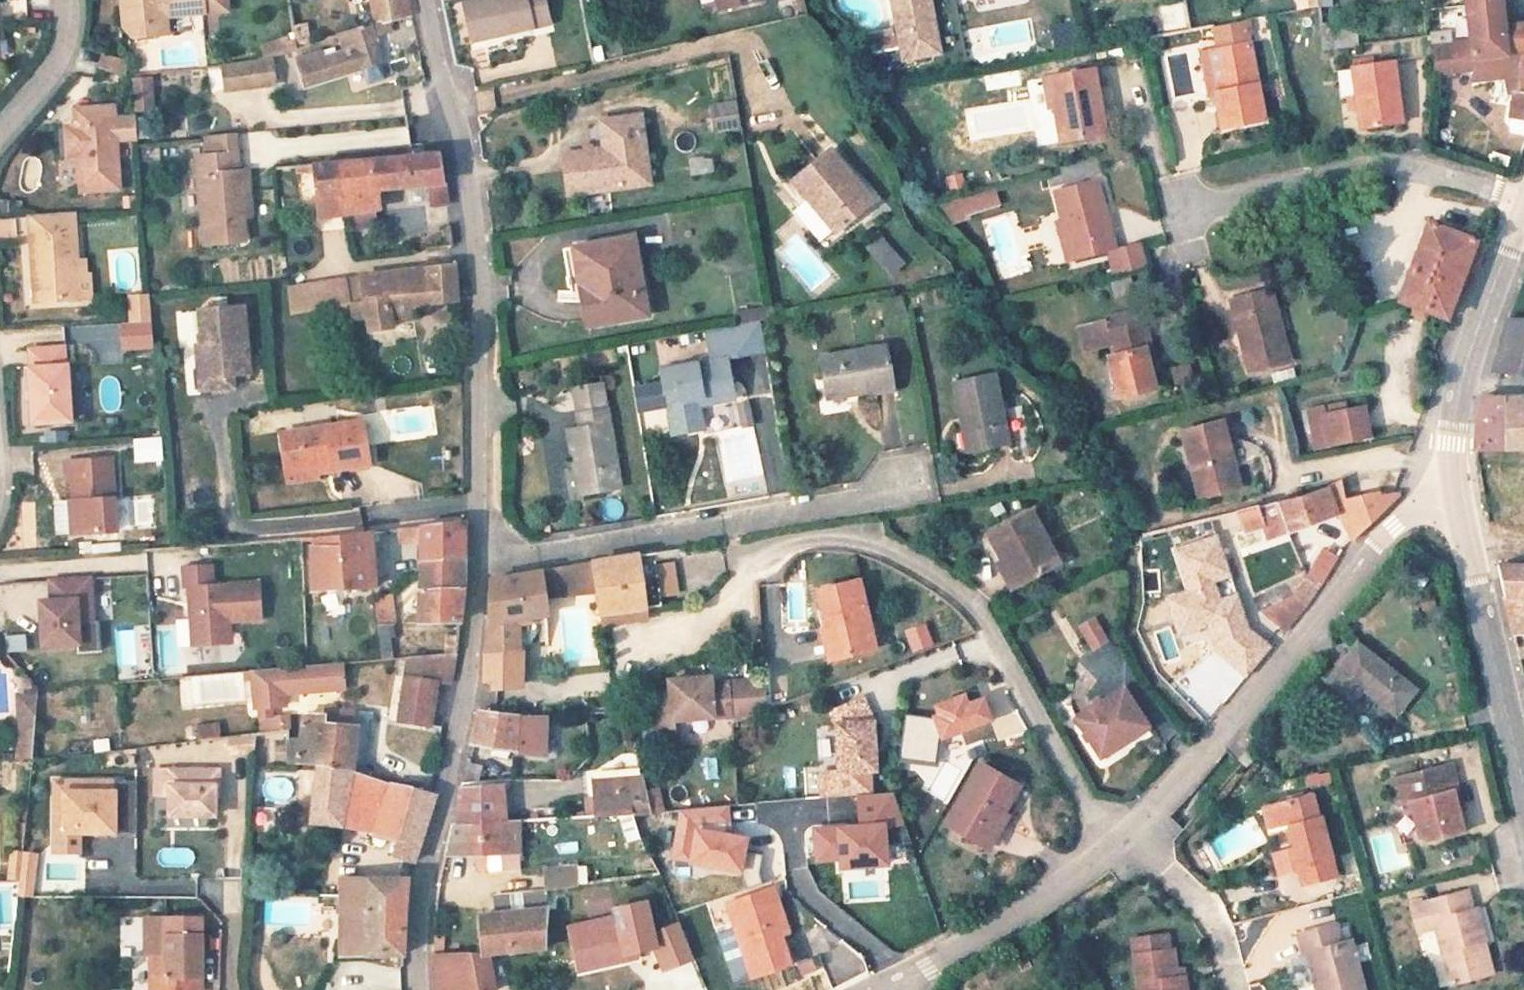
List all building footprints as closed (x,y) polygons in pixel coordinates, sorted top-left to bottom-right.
[(125,30),(132,30),(130,0),(122,0),(125,30)] [(132,30),(167,27),(166,22),(219,17),(228,6),(227,0),(130,0),(132,30)] [(376,23),(388,21),(410,17),(407,0),(372,0),(376,23)] [(548,24),(543,0),(482,0),(465,4),(473,41),(548,24)] [(754,1),(754,0),(716,0),(719,9),(754,1)] [(900,59),(922,56),(918,31),(933,28),(928,0),(890,0),(900,59)] [(1291,8),(1313,8),(1313,0),(1291,0),(1291,8)] [(1523,120),(1523,24),(1502,25),(1500,0),(1464,0),(1467,41),(1447,43),(1445,34),(1428,36),(1433,72),(1471,69),(1469,59),(1519,54),(1516,93),(1512,92),(1508,117),(1512,118),(1523,120)] [(1165,27),(1185,26),(1184,7),(1164,8),(1165,27)] [(1241,20),(1214,24),(1219,50),(1199,54),(1208,95),(1214,94),(1220,127),(1261,119),(1241,20)] [(319,55),(315,56),(322,81),(379,62),(371,37),(389,32),(388,21),(376,23),(376,25),(339,37),(344,53),(320,61),(319,55)] [(1318,50),(1355,45),(1352,29),(1329,31),(1329,25),(1317,27),(1318,50)] [(933,28),(918,31),(922,56),(937,54),(933,28)] [(305,86),(322,81),(315,56),(298,61),(305,86)] [(131,66),(105,58),(101,74),(127,81),(131,66)] [(1392,63),(1350,70),(1359,128),(1400,122),(1392,63)] [(238,68),(241,89),(272,85),(269,64),(238,68)] [(241,89),(238,68),(222,70),(225,91),(241,89)] [(1359,128),(1350,70),(1334,72),(1343,131),(1359,128)] [(1092,71),(1052,78),(1058,106),(1052,107),(1059,141),(1103,133),(1092,71)] [(135,77),(136,111),(157,110),(156,76),(135,77)] [(1047,108),(1052,107),(1058,106),(1052,78),(1042,80),(1047,108)] [(739,129),(734,102),(710,105),(714,133),(739,129)] [(112,109),(75,113),(77,133),(80,163),(83,196),(120,193),(116,144),(139,142),(138,128),(137,119),(113,121),(112,109)] [(638,116),(599,122),(608,188),(648,183),(638,116)] [(1512,118),(1511,129),(1523,132),(1523,120),(1512,118)] [(77,133),(65,134),(68,165),(80,163),(77,133)] [(240,173),(237,135),(207,138),(208,159),(201,160),(202,177),(199,177),(207,248),(247,244),(245,220),(244,210),(251,209),(247,172),(240,173)] [(830,151),(792,182),(833,231),(869,200),(830,151)] [(716,172),(714,155),(686,159),(689,176),(716,172)] [(442,184),(438,156),(338,167),(345,214),(377,208),(376,190),(442,184)] [(338,167),(316,169),(321,217),(345,214),(338,167)] [(1053,193),(1061,224),(1071,258),(1113,247),(1095,182),(1053,193)] [(995,205),(992,192),(959,202),(962,214),(995,205)] [(1157,235),(1152,201),(1120,206),(1126,240),(1157,235)] [(251,209),(244,210),(245,220),(252,219),(251,209)] [(77,218),(34,220),(35,238),(30,239),(32,273),(37,273),(39,305),(74,303),(72,270),(80,270),(77,218)] [(1071,258),(1061,224),(1053,225),(1063,260),(1071,258)] [(1446,318),(1459,283),(1474,241),(1427,224),(1399,301),(1446,318)] [(631,238),(572,250),(585,328),(645,317),(631,238)] [(888,272),(899,263),(877,239),(867,248),(888,272)] [(1474,241),(1459,283),(1468,286),(1482,245),(1474,241)] [(426,270),(429,303),(457,302),(454,267),(426,270)] [(80,270),(72,270),(74,303),(81,303),(80,270)] [(426,270),(409,272),(412,305),(429,303),(426,270)] [(412,305),(409,272),(361,278),(365,304),(367,321),(369,331),(392,327),(391,321),(413,317),(412,305)] [(1132,275),(1109,281),(1111,289),(1135,282),(1132,275)] [(1135,282),(1111,289),(1113,298),(1137,291),(1135,282)] [(1247,372),(1289,361),(1284,341),(1278,343),(1264,293),(1229,301),(1247,372)] [(153,299),(132,300),(134,327),(155,325),(153,299)] [(354,322),(367,321),(365,304),(352,306),(354,322)] [(772,317),(770,306),(734,313),(735,324),(761,319),(772,317)] [(240,308),(196,312),(200,351),(194,352),(199,391),(232,388),(231,377),(248,375),(240,308)] [(1155,365),(1145,323),(1109,332),(1106,319),(1080,325),(1086,347),(1109,342),(1113,357),(1108,359),(1118,397),(1154,388),(1149,367),(1155,365)] [(1507,321),(1493,371),(1497,372),(1523,375),(1523,322),(1507,321)] [(27,369),(28,404),(68,402),(65,366),(61,366),(60,346),(27,349),(29,369),(27,369)] [(821,357),(826,389),(854,384),(856,393),(890,387),(884,347),(821,357)] [(662,370),(667,399),(696,393),(698,404),(731,398),(724,359),(662,370)] [(1189,362),(1171,367),(1175,383),(1193,377),(1189,362)] [(1270,374),(1272,383),(1294,377),(1292,369),(1270,374)] [(953,385),(959,416),(966,415),(973,449),(1007,442),(993,376),(953,385)] [(854,384),(826,389),(827,398),(856,393),(854,384)] [(573,390),(578,414),(579,429),(567,431),(578,494),(618,487),(605,410),(601,386),(573,390)] [(704,427),(698,404),(696,393),(667,399),(669,409),(673,432),(704,427)] [(1474,451),(1505,449),(1503,399),(1479,397),(1474,424),(1474,451)] [(1503,399),(1505,449),(1523,449),(1523,397),(1503,399)] [(756,423),(752,401),(740,403),(744,426),(756,423)] [(1321,407),(1306,410),(1311,433),(1327,430),(1329,444),(1367,435),(1362,411),(1324,418),(1321,407)] [(966,415),(959,416),(966,451),(973,449),(966,415)] [(1240,488),(1222,422),(1181,433),(1199,499),(1240,488)] [(281,435),(286,469),(329,462),(331,470),(367,465),(361,424),(281,435)] [(135,438),(137,463),(167,461),(165,436),(135,438)] [(114,460),(69,464),(71,480),(76,480),(80,534),(120,530),(114,460)] [(329,462),(286,469),(288,478),(331,470),(329,462)] [(1328,488),(1254,507),(1266,541),(1338,515),(1350,539),(1399,498),(1397,493),(1393,493),(1342,500),(1339,481),(1327,485),(1328,488)] [(1156,616),(1158,560),(1158,545),(1174,540),(1240,523),(1242,533),(1236,536),(1240,550),(1266,541),(1254,507),(1139,536),(1140,539),(1142,583),(1144,583),(1143,619),(1162,674),(1170,685),(1182,700),(1191,692),(1171,666),(1156,616)] [(986,536),(1000,562),(1004,560),(1018,585),(1057,563),(1030,513),(986,536)] [(463,523),(422,527),(421,542),(421,561),(463,559),(463,523)] [(398,544),(421,542),(422,527),(397,530),(398,544)] [(371,588),(367,533),(311,538),(311,594),(371,588)] [(1176,556),(1174,540),(1158,545),(1158,560),(1176,556)] [(1309,577),(1327,547),(1320,543),(1302,574),(1309,577)] [(1338,553),(1327,547),(1309,577),(1302,574),(1286,581),(1292,594),(1261,611),(1283,631),(1318,587),(1338,553)] [(593,563),(595,581),(600,614),(660,606),(652,552),(593,563)] [(463,559),(421,561),(421,576),(419,621),(458,621),(462,594),(463,559)] [(1009,590),(1018,585),(1004,560),(1000,562),(996,565),(1009,590)] [(593,563),(577,565),(580,583),(595,581),(593,563)] [(212,565),(183,568),(185,588),(188,588),(192,647),(221,645),(219,623),(231,622),(263,619),(260,582),(214,585),(212,565)] [(580,583),(577,565),(540,572),(543,589),(580,583)] [(1498,567),(1503,599),(1523,598),(1523,567),(1498,567)] [(490,580),(489,621),(522,618),(543,616),(547,615),(546,613),(543,589),(540,572),(503,578),(490,580)] [(98,577),(51,577),(51,600),(40,600),(40,650),(99,649),(98,577)] [(838,586),(856,654),(874,649),(858,581),(838,586)] [(1292,594),(1286,581),(1280,584),(1255,599),(1261,611),(1292,594)] [(834,659),(856,654),(838,586),(817,591),(826,629),(834,659)] [(381,659),(397,658),(389,596),(373,599),(381,659)] [(1503,599),(1510,634),(1523,633),(1523,598),(1503,599)] [(1072,625),(1087,652),(1106,641),(1091,615),(1072,625)] [(521,631),(522,618),(489,621),(486,621),(484,648),(521,648),(521,631)] [(231,622),(219,623),(221,645),(232,644),(231,622)] [(116,627),(118,679),(150,678),(148,626),(116,627)] [(827,660),(834,659),(826,629),(820,631),(827,660)] [(1100,694),(1132,678),(1114,641),(1082,657),(1100,694)] [(1360,687),(1395,714),(1413,689),(1355,645),(1328,681),(1351,699),(1360,687)] [(522,684),(521,648),(484,648),(482,681),(489,680),(490,688),(522,684)] [(430,727),(436,684),(446,685),(451,653),(408,657),(404,679),(397,722),(430,727)] [(695,679),(669,681),(669,692),(653,693),(655,730),(673,729),(672,721),(732,717),(731,725),(767,712),(764,681),(711,685),(695,686),(695,679)] [(1075,719),(1100,756),(1146,727),(1122,688),(1075,719)] [(37,700),(21,698),(19,729),(34,730),(37,700)] [(858,699),(825,711),(830,724),(835,772),(872,768),(867,720),(864,720),(863,711),(858,699)] [(478,711),(471,741),(518,746),(518,753),(545,756),(546,719),(520,718),(520,715),(480,711),(478,711)] [(336,724),(358,724),(358,712),(336,712),(336,724)] [(318,767),(351,770),(356,730),(324,726),(324,717),(301,716),(298,739),(286,739),(287,764),(318,767)] [(260,730),(287,727),(286,718),(259,721),(260,730)] [(197,742),(219,740),(217,724),(196,726),(197,742)] [(34,730),(19,729),(16,761),(31,760),(34,730)] [(255,757),(259,739),(234,734),(230,752),(255,757)] [(1250,749),(1236,762),(1244,769),(1257,756),(1250,749)] [(480,768),(465,766),(459,794),(457,824),(503,823),(503,822),(501,787),(475,788),(475,787),(480,768)] [(946,825),(982,847),(1001,814),(1016,787),(979,766),(946,825)] [(1460,832),(1455,813),(1450,791),(1457,789),(1451,766),(1390,781),(1397,805),(1410,802),(1420,843),(1460,832)] [(380,816),(373,833),(398,840),(394,858),(412,864),(433,798),(350,774),(351,770),(318,767),(313,822),(343,826),(349,802),(380,816)] [(218,768),(169,769),(170,815),(215,814),(215,797),(215,785),(218,785),(218,768)] [(642,776),(592,780),(594,817),(630,815),(632,816),(649,814),(645,791),(642,776)] [(115,782),(54,783),(54,834),(80,834),(86,829),(98,828),(99,834),(115,834),(115,782)] [(1450,791),(1455,813),(1463,811),(1457,789),(1450,791)] [(1310,797),(1269,808),(1275,830),(1285,827),(1291,850),(1289,850),(1293,869),(1296,868),(1300,885),(1335,876),(1319,819),(1314,820),(1310,808),(1313,807),(1310,797)] [(343,826),(373,833),(380,816),(349,802),(343,826)] [(1267,832),(1275,830),(1269,808),(1262,810),(1267,832)] [(1007,817),(1001,814),(982,847),(988,850),(1007,817)] [(882,869),(877,816),(803,824),(808,878),(882,869)] [(517,821),(503,822),(503,823),(457,824),(451,824),(436,886),(449,889),(458,855),(518,853),(517,821)] [(611,848),(611,824),(591,824),(590,848),(611,848)] [(1289,850),(1272,855),(1277,874),(1293,869),(1289,850)] [(13,897),(39,897),(39,852),(13,851),(13,897)] [(580,886),(577,863),(546,867),(549,890),(580,886)] [(340,956),(401,956),(405,880),(341,879),(341,897),(340,956)] [(785,932),(771,890),(727,905),(751,976),(788,964),(779,935),(785,932)] [(519,906),(549,907),(550,892),(520,891),(519,906)] [(1449,984),(1480,976),(1473,946),(1484,943),(1476,910),(1471,911),(1467,893),(1428,903),(1408,908),(1414,934),(1435,929),(1449,984)] [(482,954),(487,953),(544,948),(546,908),(478,915),(482,952),(482,954)] [(645,908),(568,923),(578,973),(653,959),(655,970),(687,964),(679,921),(648,926),(645,908)] [(200,920),(165,920),(164,956),(150,956),(149,989),(199,989),(200,920)] [(1307,951),(1316,949),(1322,974),(1314,977),(1317,989),(1362,989),(1349,940),(1340,942),(1335,924),(1296,935),(1301,953),(1307,951)] [(1182,976),(1175,976),(1174,970),(1170,950),(1166,951),(1164,936),(1130,940),(1137,989),(1184,989),(1182,976)] [(1473,946),(1480,976),(1492,972),(1484,943),(1473,946)] [(1307,951),(1314,977),(1322,974),(1316,949),(1307,951)] [(482,952),(453,954),(452,952),(432,954),(434,989),(493,989),(487,953),(482,954),(482,952)]
